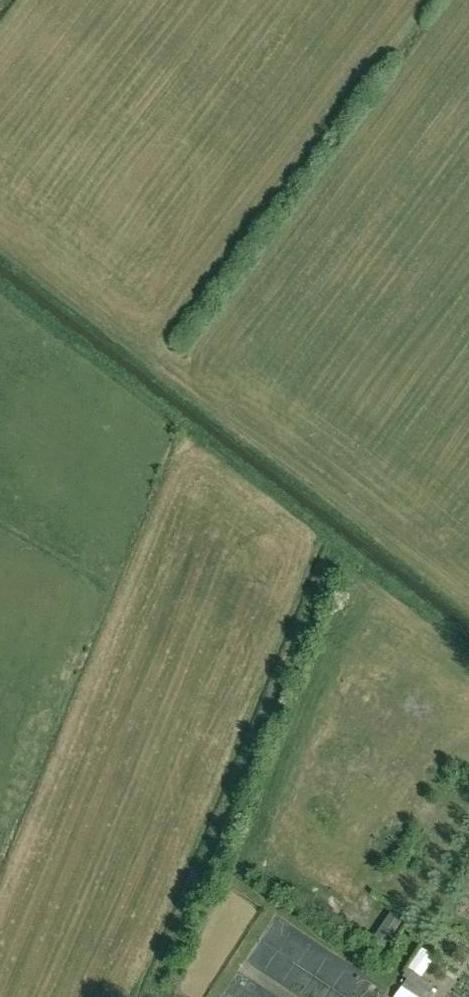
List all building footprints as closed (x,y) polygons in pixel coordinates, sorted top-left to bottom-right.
[(370,943),(383,951),(401,923),(389,915),(370,943)] [(414,996),(428,996),(433,988),(407,971),(401,979),(406,982),(401,989),(414,996)]
